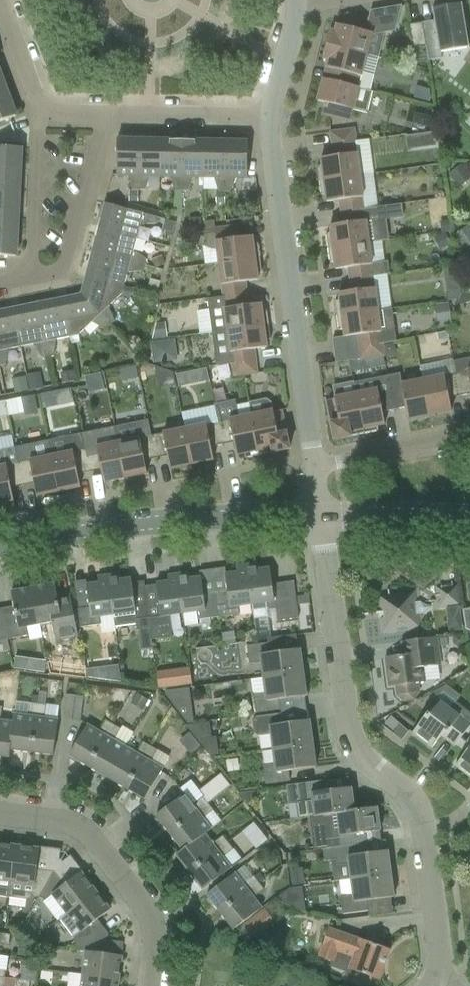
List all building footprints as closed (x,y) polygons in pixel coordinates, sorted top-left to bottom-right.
[(422,23),(426,46),(428,61),(442,59),(441,52),(469,48),(462,4),(433,9),(435,21),(422,23)] [(331,31),(327,45),(367,55),(372,36),(396,31),(402,6),(372,11),(369,20),(347,15),(344,26),(337,25),(335,32),(331,31)] [(413,48),(426,46),(422,23),(410,25),(413,48)] [(359,88),(367,55),(327,45),(324,59),(328,60),(327,68),(339,71),(337,82),(359,88)] [(9,96),(3,81),(1,81),(0,78),(0,99),(9,96)] [(373,91),(359,88),(337,82),(324,79),(318,101),(325,103),(322,115),(351,122),(353,110),(367,113),(373,91)] [(17,116),(9,96),(0,99),(0,122),(17,116)] [(333,145),(356,142),(354,130),(331,133),(333,145)] [(441,133),(443,149),(459,147),(458,131),(441,133)] [(425,134),(426,148),(437,146),(435,133),(425,134)] [(133,190),(139,190),(139,140),(118,140),(117,175),(128,175),(133,190)] [(156,141),(139,140),(139,190),(146,190),(151,176),(161,176),(161,143),(156,143),(156,141)] [(167,143),(161,143),(161,176),(171,176),(176,191),(182,191),(183,141),(167,141),(167,143)] [(194,177),(204,177),(205,144),(199,144),(199,142),(183,141),(182,191),(189,191),(194,177)] [(210,144),(205,144),(204,177),(214,177),(219,192),(225,192),(226,142),(210,142),(210,144)] [(248,178),(248,177),(248,143),(226,142),(225,192),(232,192),(237,177),(248,178)] [(357,153),(356,142),(333,145),(334,156),(321,158),(322,166),(318,166),(319,181),(360,175),(365,174),(363,152),(357,153)] [(18,169),(18,164),(21,164),(22,148),(0,147),(0,169),(18,169)] [(456,184),(468,174),(461,165),(448,176),(456,184)] [(18,169),(0,169),(0,190),(20,191),(21,176),(18,176),(18,169)] [(340,201),(342,212),(365,209),(360,175),(319,181),(321,195),(326,195),(327,202),(340,201)] [(16,213),(16,207),(19,207),(20,191),(0,190),(0,212),(16,213)] [(130,190),(129,202),(139,202),(139,190),(130,190)] [(217,192),(217,203),(225,203),(225,192),(217,192)] [(103,221),(101,229),(137,237),(140,225),(156,224),(158,217),(143,214),(143,213),(105,203),(100,220),(103,221)] [(365,209),(342,212),(343,224),(330,226),(331,233),(327,234),(328,248),(369,243),(389,240),(387,220),(385,207),(365,209)] [(16,213),(0,212),(0,234),(18,235),(18,219),(16,218),(16,213)] [(202,217),(189,218),(190,230),(202,230),(202,217)] [(158,232),(160,233),(173,236),(177,222),(162,218),(158,232)] [(441,221),(441,232),(451,231),(450,220),(441,221)] [(218,250),(219,263),(260,258),(258,243),(254,244),(253,236),(240,238),(238,226),(205,231),(207,247),(218,250)] [(465,251),(469,247),(469,228),(468,226),(455,236),(465,251)] [(96,236),(92,253),(145,265),(147,259),(134,251),(137,237),(101,229),(99,236),(96,236)] [(435,238),(440,251),(451,246),(446,233),(435,238)] [(16,257),(18,235),(0,234),(0,256),(16,257)] [(350,280),(374,277),(390,274),(388,262),(372,264),(369,243),(328,248),(330,263),(335,262),(336,270),(349,268),(350,280)] [(88,276),(125,285),(128,273),(144,272),(145,265),(92,253),(88,268),(90,268),(88,276)] [(152,259),(155,268),(166,263),(163,255),(152,259)] [(262,272),(260,258),(219,263),(224,297),(247,294),(246,282),(258,280),(257,273),(262,272)] [(458,281),(456,267),(443,269),(445,280),(452,282),(458,281)] [(84,283),(81,294),(111,326),(116,321),(109,307),(122,294),(125,285),(88,276),(86,284),(84,283)] [(335,301),(337,316),(378,310),(374,277),(350,280),(352,292),(339,293),(340,301),(335,301)] [(161,282),(151,280),(148,291),(158,293),(161,282)] [(122,297),(131,299),(133,288),(124,287),(122,297)] [(460,299),(457,307),(464,305),(469,303),(469,294),(462,293),(461,297),(460,299)] [(70,299),(62,300),(70,337),(79,335),(92,323),(106,330),(111,326),(81,294),(70,296),(70,299)] [(207,299),(212,333),(269,325),(267,311),(262,311),(261,304),(249,305),(247,294),(224,297),(207,299)] [(38,303),(49,356),(55,355),(57,340),(70,337),(62,300),(54,302),(54,300),(38,303)] [(22,308),(14,310),(22,347),(35,344),(42,358),(49,356),(38,303),(22,306),(22,308)] [(439,304),(441,322),(452,321),(449,303),(439,304)] [(358,335),(359,347),(383,344),(397,342),(392,308),(378,310),(337,316),(339,330),(344,329),(345,337),(358,335)] [(14,310),(6,312),(6,309),(0,310),(0,366),(7,365),(7,362),(23,359),(20,347),(22,347),(14,310)] [(410,313),(395,315),(398,330),(412,327),(410,313)] [(157,324),(153,340),(168,337),(166,323),(157,324)] [(271,340),(269,325),(212,333),(216,367),(233,364),(256,361),(254,350),(267,348),(266,340),(271,340)] [(427,333),(430,355),(452,352),(449,330),(427,333)] [(175,340),(151,343),(154,364),(178,361),(175,340)] [(383,345),(384,356),(394,354),(396,350),(395,343),(383,345)] [(361,359),(362,359),(384,356),(383,345),(383,344),(359,347),(361,359)] [(461,396),(469,394),(469,358),(454,361),(457,373),(456,373),(461,396)] [(362,359),(361,359),(350,361),(352,373),(365,371),(362,359)] [(258,373),(257,373),(256,361),(233,364),(234,376),(258,373)] [(461,396),(456,373),(444,376),(442,363),(420,367),(423,380),(430,416),(452,411),(450,399),(461,396)] [(61,374),(63,384),(77,381),(75,371),(61,374)] [(101,372),(87,375),(90,390),(104,387),(101,372)] [(192,385),(189,372),(176,375),(179,388),(192,385)] [(388,376),(395,410),(406,407),(409,420),(430,416),(423,380),(401,384),(399,374),(388,376)] [(378,426),(386,425),(383,412),(395,410),(388,376),(355,383),(356,394),(357,393),(365,434),(379,431),(378,426)] [(44,388),(44,387),(42,377),(28,380),(30,391),(44,388)] [(27,383),(13,386),(15,394),(29,391),(27,383)] [(50,408),(58,406),(74,403),(71,388),(55,391),(47,393),(50,408)] [(357,393),(356,394),(335,398),(335,399),(327,401),(335,440),(365,434),(357,393)] [(35,395),(22,398),(25,413),(26,416),(39,413),(35,395)] [(260,456),(252,416),(240,419),(236,400),(214,404),(218,422),(223,445),(235,443),(237,455),(245,454),(246,459),(260,456)] [(186,425),(216,419),(214,405),(183,411),(186,425)] [(290,449),(282,410),(252,416),(260,456),(290,449)] [(148,420),(115,427),(119,442),(126,478),(148,474),(145,461),(157,459),(152,436),(148,420)] [(86,449),(83,433),(80,434),(77,421),(68,423),(71,436),(49,440),(59,492),(81,487),(78,475),(90,472),(85,449),(86,449)] [(223,445),(218,422),(185,429),(192,464),(214,460),(212,447),(223,445)] [(192,464),(185,429),(152,436),(157,459),(168,456),(171,469),(192,464)] [(19,463),(23,486),(35,484),(37,496),(59,492),(49,440),(15,447),(19,463)] [(126,478),(119,442),(86,449),(85,449),(90,472),(102,470),(104,483),(126,478)] [(23,486),(19,463),(15,447),(0,450),(0,504),(14,501),(12,488),(23,486)] [(258,564),(246,565),(251,604),(253,603),(255,620),(268,618),(268,610),(275,609),(276,617),(276,621),(279,621),(299,618),(294,581),(272,584),(270,568),(258,570),(258,564)] [(251,604),(246,565),(237,567),(237,573),(225,574),(228,590),(215,592),(219,616),(239,613),(238,605),(251,604)] [(189,573),(178,574),(183,613),(196,611),(197,619),(219,616),(215,592),(204,594),(202,577),(190,579),(189,573)] [(108,576),(114,616),(115,628),(137,625),(138,631),(150,629),(146,600),(143,581),(132,583),(132,579),(120,580),(119,574),(108,576)] [(183,613),(178,574),(168,576),(169,582),(157,583),(157,584),(145,586),(145,581),(143,581),(146,600),(150,629),(151,629),(153,640),(173,637),(170,614),(183,613)] [(100,617),(114,616),(108,576),(98,577),(99,583),(87,585),(89,601),(77,602),(80,627),(101,625),(100,617)] [(79,637),(77,626),(72,601),(59,604),(55,584),(34,588),(41,624),(53,622),(56,642),(79,637)] [(438,608),(461,606),(458,584),(436,586),(437,596),(441,596),(441,603),(438,604),(438,608)] [(3,614),(8,639),(29,635),(27,627),(41,624),(34,588),(12,592),(15,612),(3,614)] [(417,589),(390,593),(390,597),(384,598),(384,594),(377,594),(382,634),(422,629),(420,615),(424,614),(431,607),(421,601),(418,602),(417,589)] [(447,609),(450,631),(462,630),(460,608),(447,609)] [(8,639),(3,614),(0,615),(0,641),(8,639)] [(466,635),(453,636),(454,643),(458,648),(468,647),(466,635)] [(404,701),(417,700),(420,692),(419,682),(425,682),(424,668),(441,665),(438,637),(411,641),(413,655),(386,658),(389,686),(397,685),(398,695),(404,701)] [(263,676),(304,671),(301,649),(274,652),(273,642),(247,645),(250,664),(261,662),(263,676)] [(14,669),(24,670),(26,658),(16,657),(14,669)] [(100,669),(101,679),(120,681),(118,667),(100,669)] [(171,687),(169,670),(157,672),(159,689),(171,687)] [(280,699),(307,696),(304,671),(263,676),(265,692),(253,694),(256,713),(282,709),(280,699)] [(137,694),(131,704),(143,711),(149,700),(137,694)] [(65,719),(81,720),(83,697),(67,695),(65,719)] [(458,742),(469,727),(469,713),(457,703),(451,710),(440,702),(431,715),(428,713),(413,734),(432,748),(441,736),(443,738),(447,733),(458,742)] [(39,704),(30,703),(28,716),(15,714),(11,749),(30,752),(32,753),(39,704)] [(51,755),(54,755),(59,720),(45,718),(47,705),(39,704),(32,753),(33,753),(33,752),(51,755)] [(15,714),(13,722),(1,720),(3,708),(0,707),(0,756),(7,757),(10,758),(11,749),(15,714)] [(273,748),(313,743),(310,720),(284,723),(282,714),(256,717),(252,722),(254,733),(259,736),(271,734),(273,748)] [(401,724),(392,716),(385,724),(395,732),(401,724)] [(88,725),(70,756),(73,757),(88,766),(89,767),(113,724),(106,720),(100,731),(88,725)] [(212,738),(210,722),(186,726),(210,756),(219,755),(216,737),(212,738)] [(113,724),(89,767),(90,768),(91,767),(107,777),(106,777),(108,778),(126,747),(115,740),(121,729),(113,724)] [(201,747),(190,733),(179,741),(191,755),(201,747)] [(126,747),(108,778),(109,779),(109,778),(125,788),(127,789),(151,746),(144,742),(137,753),(126,747)] [(290,770),(316,767),(313,743),(273,748),(275,765),(263,766),(266,784),(291,781),(290,770)] [(143,798),(146,800),(164,768),(152,762),(159,751),(151,746),(127,789),(128,789),(143,798)] [(456,766),(469,777),(469,747),(456,766)] [(199,791),(203,797),(209,804),(231,787),(221,773),(199,791)] [(315,817),(338,814),(338,813),(355,811),(355,810),(352,788),(324,791),(323,781),(286,786),(289,804),(297,803),(299,818),(315,816),(315,817)] [(255,792),(239,793),(249,806),(254,803),(256,797),(255,792)] [(169,832),(170,834),(209,804),(203,797),(193,805),(185,794),(156,816),(158,818),(169,832)] [(171,835),(183,850),(184,851),(206,834),(212,829),(204,819),(214,811),(209,804),(170,834),(171,835)] [(353,835),(381,831),(377,807),(355,810),(355,811),(338,813),(338,814),(315,817),(315,819),(315,821),(315,823),(316,825),(317,827),(318,828),(320,829),(321,830),(323,830),(324,830),(326,830),(328,830),(330,848),(335,848),(335,847),(355,845),(353,835)] [(254,823),(245,831),(251,839),(261,831),(254,823)] [(213,844),(206,834),(184,851),(183,850),(176,855),(178,857),(189,871),(190,873),(228,843),(223,836),(213,844)] [(202,888),(203,890),(232,868),(224,858),(234,850),(228,843),(190,873),(191,874),(202,888)] [(12,882),(16,846),(0,844),(0,896),(10,897),(11,882),(12,882)] [(391,874),(388,851),(361,854),(360,844),(355,845),(335,847),(335,848),(330,848),(323,849),(324,862),(337,861),(337,866),(349,864),(351,879),(391,874)] [(16,846),(12,882),(11,882),(10,897),(29,900),(34,895),(39,897),(54,871),(37,869),(40,849),(16,846)] [(305,884),(303,869),(290,871),(293,886),(305,884)] [(46,901),(54,894),(68,912),(96,891),(81,873),(66,885),(55,871),(54,871),(39,897),(46,901)] [(221,913),(259,883),(254,876),(244,884),(236,873),(207,895),(209,897),(220,911),(221,913)] [(367,901),(395,897),(391,874),(351,879),(353,894),(341,896),(344,914),(369,911),(367,901)] [(264,879),(263,880),(259,883),(265,890),(269,886),(264,879)] [(259,883),(221,913),(221,914),(222,914),(233,928),(232,928),(234,930),(263,908),(254,897),(265,890),(259,883)] [(74,937),(75,944),(104,937),(105,936),(94,922),(110,910),(96,891),(68,912),(60,919),(74,937)] [(264,910),(242,926),(251,939),(273,923),(264,910)] [(379,979),(390,950),(361,939),(360,940),(329,929),(320,956),(332,961),(330,967),(351,975),(352,970),(379,979)] [(9,945),(10,936),(0,934),(0,943),(9,945)] [(86,952),(83,975),(119,980),(122,956),(102,954),(104,937),(75,944),(77,951),(86,952)] [(43,945),(38,941),(34,940),(30,943),(39,952),(43,949),(43,945)] [(20,944),(18,956),(29,957),(31,945),(20,944)] [(38,961),(22,959),(21,973),(23,973),(36,975),(38,961)] [(119,980),(83,975),(82,985),(118,985),(119,980)]
